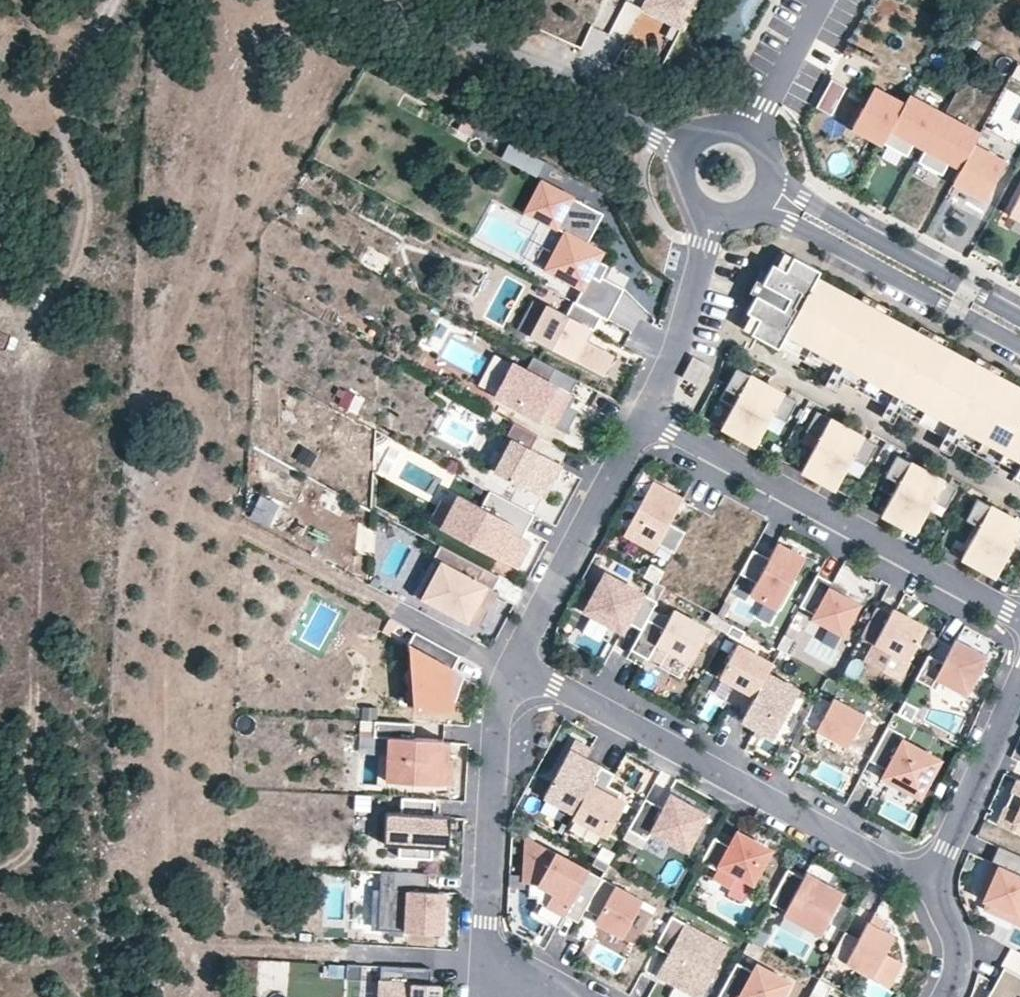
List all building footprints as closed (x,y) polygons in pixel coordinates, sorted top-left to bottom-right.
[(687,38),(708,0),(634,0),(630,8),(687,38)] [(761,0),(739,0),(731,15),(748,24),(761,0)] [(830,78),(815,106),(830,114),(845,86),(830,78)] [(882,143),(903,104),(873,88),(852,126),(882,143)] [(929,141),(943,115),(908,96),(903,104),(882,143),(906,156),(914,141),(918,135),(929,141)] [(972,145),(978,134),(943,115),(929,141),(925,147),(918,162),(941,175),(949,160),(953,154),(964,160),(972,145)] [(925,147),(929,141),(918,135),(914,141),(925,147)] [(1005,162),(972,145),(964,160),(961,166),(953,181),(985,198),(1005,162)] [(961,166),(964,160),(953,154),(949,160),(961,166)] [(576,302),(600,314),(606,317),(622,287),(601,276),(607,264),(596,259),(599,252),(584,244),(600,213),(543,182),(528,211),(565,231),(546,267),(584,287),(576,302)] [(1019,218),(1019,192),(1009,212),(1019,218)] [(792,256),(780,250),(772,264),(784,270),(792,256)] [(815,277),(819,271),(792,256),(784,270),(772,264),(762,282),(755,296),(746,312),(759,318),(751,333),(777,347),(781,342),(785,333),(811,346),(842,363),(868,378),(899,394),(925,408),(956,425),(982,439),(1003,451),(1019,460),(1019,398),(1008,391),(1012,385),(1013,384),(1001,377),(973,362),(943,346),(916,331),(887,316),(859,300),(815,277)] [(755,296),(762,282),(756,279),(749,292),(755,296)] [(890,309),(862,294),(859,300),(887,316),(890,309)] [(576,302),(572,300),(565,313),(547,304),(530,336),(602,374),(612,356),(581,340),(588,326),(592,329),(600,314),(576,302)] [(746,312),(738,326),(751,333),(759,318),(746,312)] [(943,346),(946,340),(919,325),(916,331),(943,346)] [(811,346),(785,333),(781,342),(806,355),(811,346)] [(565,432),(576,410),(568,405),(563,403),(569,392),(576,378),(532,355),(525,369),(510,361),(493,393),(565,432)] [(1004,371),(976,356),(973,362),(1001,377),(1004,371)] [(698,386),(708,368),(690,358),(681,377),(698,386)] [(868,378),(842,363),(837,372),(863,386),(868,378)] [(737,436),(765,383),(735,367),(724,388),(737,395),(720,427),(737,436)] [(784,420),(795,400),(765,383),(737,436),(754,445),(771,413),(784,420)] [(1012,385),(1008,391),(1019,398),(1019,390),(1012,385)] [(336,390),(331,407),(359,415),(364,397),(336,390)] [(569,392),(563,403),(568,405),(574,394),(569,392)] [(925,408),(899,394),(894,403),(920,417),(925,408)] [(846,427),(816,411),(804,431),(817,438),(800,470),(817,479),(846,427)] [(548,500),(566,467),(549,457),(546,462),(541,459),(544,455),(536,451),(543,437),(519,425),(511,439),(517,442),(500,474),(548,500)] [(982,439),(956,425),(952,434),(977,448),(982,439)] [(864,464),(876,443),(846,427),(817,479),(834,489),(851,457),(864,464)] [(1003,451),(982,439),(977,448),(999,459),(1003,451)] [(999,459),(1017,469),(1019,463),(1019,460),(1003,451),(999,459)] [(897,523),(926,470),(896,454),(885,475),(897,482),(880,514),(897,523)] [(249,474),(294,500),(305,481),(259,455),(249,474)] [(945,507),(956,487),(926,470),(897,523),(914,532),(932,500),(945,507)] [(669,523),(682,498),(651,481),(623,533),(654,550),(657,544),(673,552),(684,531),(669,523)] [(484,495),(487,488),(476,482),(472,489),(484,495)] [(522,529),(526,531),(535,514),(490,490),(482,506),(460,494),(454,505),(442,528),(517,568),(531,542),(522,537),(518,535),(522,529)] [(1006,514),(976,498),(965,518),(977,525),(960,557),(977,567),(1006,514)] [(431,522),(442,528),(454,505),(443,499),(431,522)] [(1006,514),(977,567),(995,576),(1012,544),(1019,548),(1019,522),(1006,514)] [(793,576),(805,555),(777,540),(769,556),(753,547),(740,571),(756,580),(750,591),(780,607),(796,578),(793,576)] [(500,576),(441,544),(434,558),(442,563),(424,597),(480,627),(490,609),(484,606),(493,589),(500,576)] [(655,582),(656,583),(663,570),(650,562),(643,576),(655,582)] [(646,618),(656,601),(647,596),(604,573),(584,610),(609,624),(617,628),(622,619),(626,621),(640,629),(646,618)] [(843,635),(860,603),(844,594),(834,589),(837,584),(816,573),(799,605),(813,613),(810,617),(843,635)] [(382,581),(371,576),(370,584),(378,589),(382,581)] [(656,583),(655,582),(647,596),(656,601),(663,587),(656,583)] [(844,594),(846,590),(837,584),(834,589),(844,594)] [(490,609),(499,592),(493,589),(484,606),(490,609)] [(728,604),(723,602),(716,615),(721,618),(728,604)] [(874,642),(889,613),(876,606),(859,637),(873,644),(874,642)] [(907,660),(926,627),(892,608),(889,613),(874,642),(907,660)] [(688,661),(706,627),(673,609),(663,627),(646,618),(640,629),(629,649),(647,659),(656,643),(671,652),(688,661)] [(621,630),(626,621),(622,619),(617,628),(621,630)] [(744,630),(730,623),(725,632),(738,640),(744,630)] [(451,710),(453,669),(460,656),(416,631),(408,645),(418,650),(415,708),(451,710)] [(928,654),(915,678),(930,686),(935,678),(966,695),(987,656),(955,639),(942,662),(928,654)] [(771,661),(735,643),(720,675),(740,685),(755,692),(765,672),(771,661)] [(453,710),(470,678),(453,669),(451,710),(453,710)] [(772,737),(798,690),(765,672),(755,692),(741,720),(759,730),(772,737)] [(846,746),(864,714),(833,697),(830,702),(816,695),(802,722),(831,738),(846,746)] [(414,723),(375,720),(374,737),(389,738),(386,781),(452,785),(453,759),(443,758),(444,739),(414,738),(414,723)] [(919,796),(939,759),(902,739),(904,735),(887,726),(869,759),(886,769),(893,772),(889,779),(899,785),(919,796)] [(574,812),(599,766),(592,762),(585,758),(589,749),(574,740),(543,796),(574,812)] [(613,773),(599,766),(574,812),(572,816),(607,835),(621,810),(624,803),(616,799),(620,792),(614,789),(607,785),(613,773)] [(889,779),(893,772),(886,769),(882,776),(889,779)] [(1017,778),(1011,791),(1019,795),(1019,779),(1017,778)] [(1005,805),(1018,811),(1019,806),(1019,795),(1011,791),(1005,805)] [(685,801),(670,793),(662,807),(644,798),(627,829),(646,839),(650,831),(686,851),(707,813),(692,805),(690,810),(685,807),(682,806),(685,801)] [(371,795),(356,794),(355,810),(370,811),(371,795)] [(399,844),(398,856),(430,858),(431,846),(448,847),(449,814),(433,814),(434,799),(401,797),(400,812),(385,811),(383,843),(399,844)] [(692,805),(685,801),(682,806),(685,807),(690,810),(692,805)] [(1018,811),(1005,805),(997,824),(1019,834),(1019,806),(1018,811)] [(646,839),(627,829),(622,839),(640,849),(646,839)] [(728,846),(713,838),(700,861),(715,870),(712,876),(730,886),(736,874),(751,882),(769,849),(754,841),(736,831),(728,846)] [(584,908),(601,878),(587,870),(578,886),(565,879),(574,863),(544,847),(525,846),(523,874),(529,874),(528,897),(536,897),(537,902),(542,904),(536,915),(557,926),(564,914),(577,922),(584,908)] [(596,857),(608,864),(614,853),(602,846),(596,857)] [(998,846),(990,863),(997,866),(983,897),(982,900),(1015,914),(1012,921),(1019,925),(1019,855),(998,846)] [(578,886),(587,870),(574,863),(565,879),(578,886)] [(997,866),(990,863),(976,894),(983,897),(997,866)] [(820,934),(842,892),(827,884),(824,889),(822,888),(816,885),(819,879),(805,872),(802,877),(787,869),(768,902),(784,911),(782,914),(820,934)] [(427,891),(428,873),(397,872),(393,871),(392,890),(407,891),(405,931),(441,933),(443,892),(427,891)] [(621,937),(641,900),(601,878),(584,908),(597,916),(594,922),(621,937)] [(671,915),(654,946),(667,953),(655,975),(696,996),(700,996),(728,946),(671,915)] [(861,938),(845,930),(833,954),(873,974),(891,938),(876,930),(867,926),(861,938)] [(755,927),(748,940),(761,947),(768,934),(755,927)] [(789,981),(756,964),(752,971),(736,962),(717,996),(780,996),(789,981)] [(362,965),(347,964),(346,979),(361,980),(362,965)] [(382,966),(380,996),(430,996),(432,969),(382,966)] [(995,992),(1007,969),(1003,967),(991,990),(995,992)] [(1007,969),(995,992),(991,990),(987,996),(1019,996),(1019,976),(1007,969)] [(831,986),(818,978),(808,996),(825,996),(831,986)]
